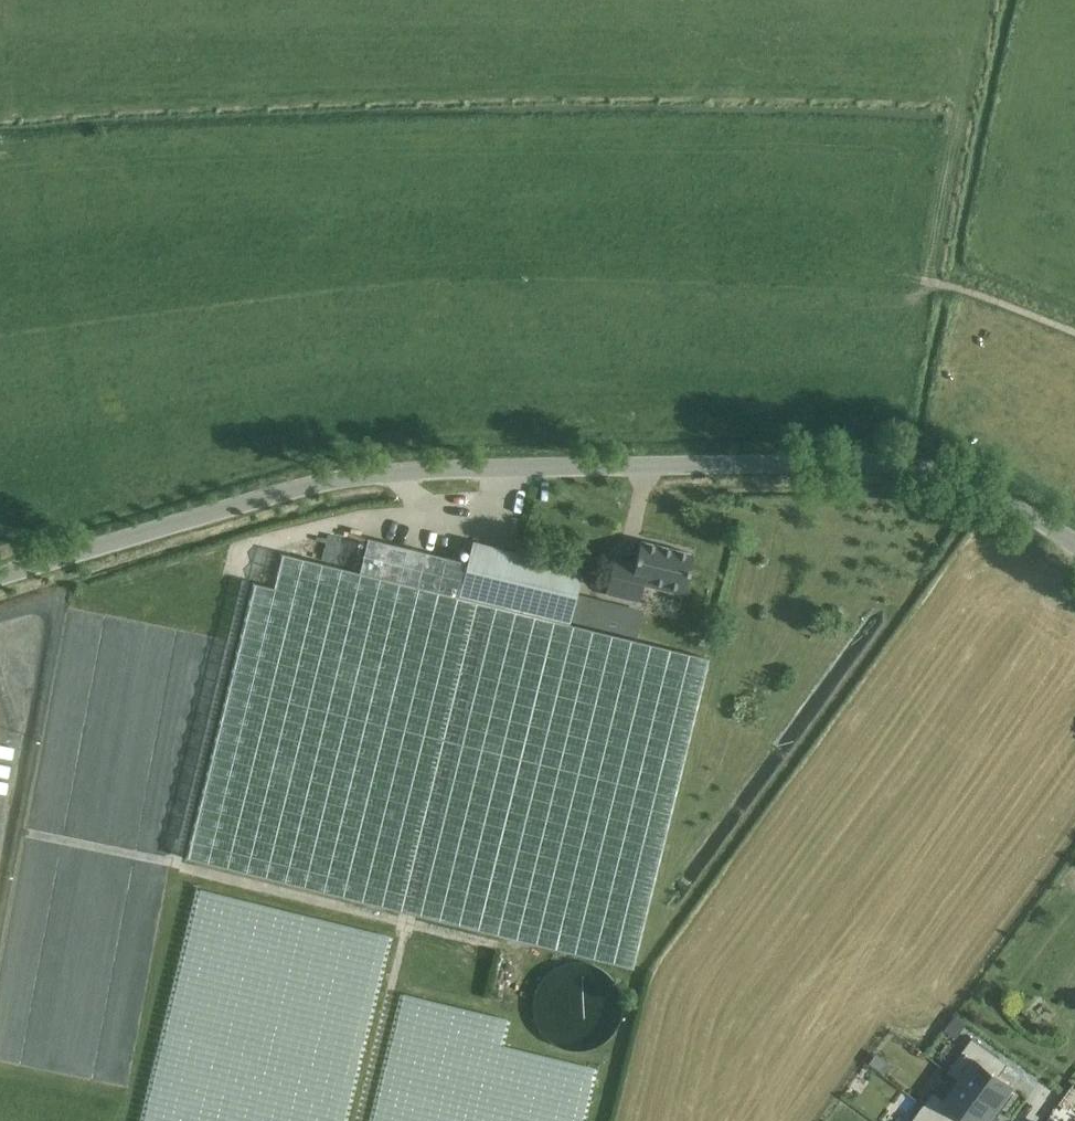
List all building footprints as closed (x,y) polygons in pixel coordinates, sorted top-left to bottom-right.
[(424,550),(367,536),(359,570),(282,552),(273,586),(254,581),(186,857),(187,857),(341,896),(416,587),(415,587),(424,552),(424,550)] [(683,593),(693,552),(640,540),(635,563),(613,558),(605,592),(638,600),(642,583),(683,593)] [(567,625),(568,621),(574,594),(581,567),(472,541),(467,563),(424,552),(415,587),(416,587),(341,896),(632,968),(708,659),(567,625)] [(574,594),(568,621),(636,637),(643,611),(574,594)] [(14,765),(0,762),(0,836),(14,765)] [(539,986),(534,999),(533,1013),(536,1026),(543,1038),(553,1047),(566,1053),(580,1054),(593,1051),(605,1044),(615,1034),(620,1022),(622,1008),(619,994),(612,981),(602,972),(588,966),(574,965),(560,968),(548,975),(539,986)] [(962,1081),(1001,1110),(1013,1094),(1010,1091),(1014,1086),(989,1067),(998,1056),(973,1037),(948,1072),(960,1081),(961,1080),(962,1081)] [(946,1120),(950,1120),(957,1111),(972,1120),(993,1120),(1001,1110),(962,1081),(961,1080),(960,1081),(946,1100),(934,1091),(924,1105),(946,1120)] [(925,1101),(905,1088),(889,1113),(902,1120),(912,1120),(925,1101)] [(924,1105),(912,1120),(946,1120),(924,1105)]
